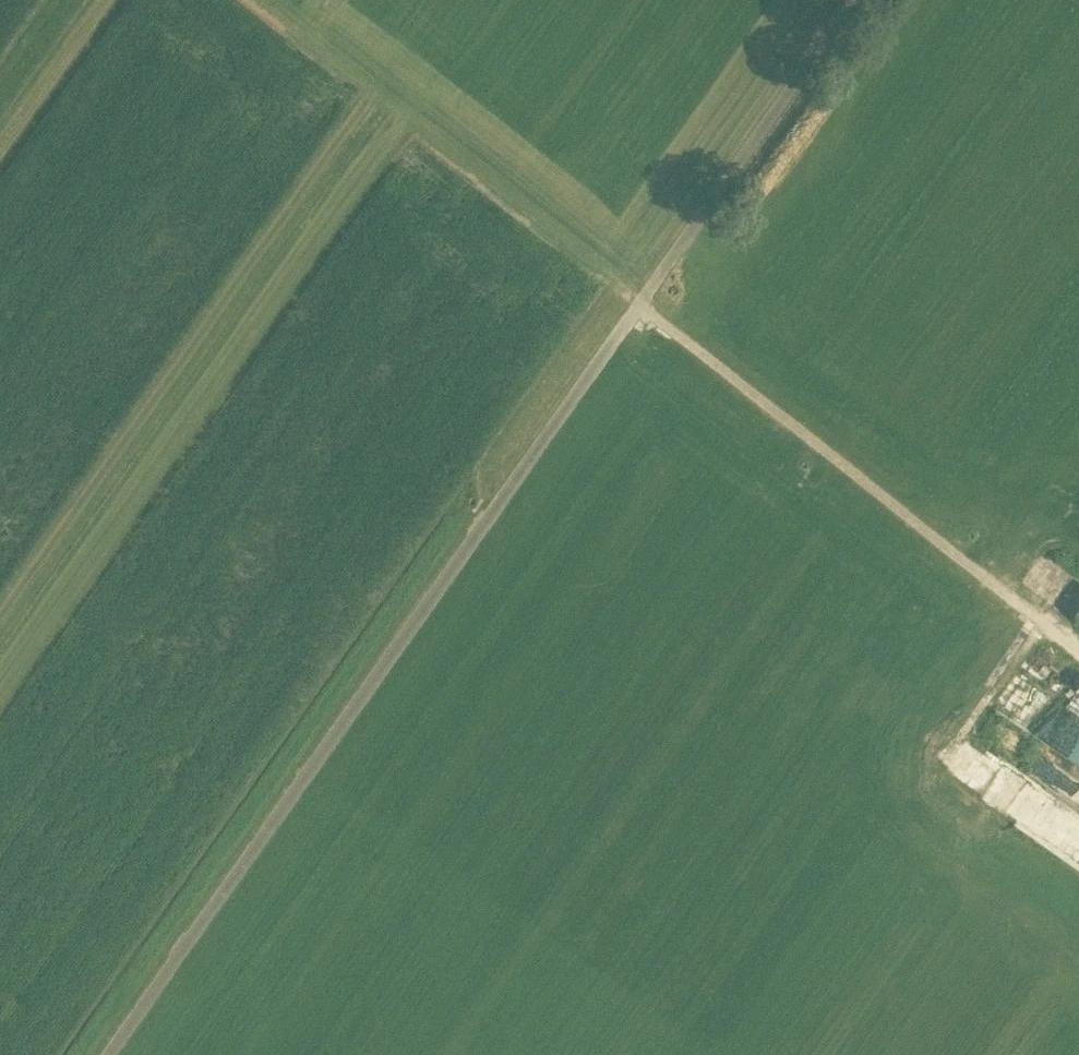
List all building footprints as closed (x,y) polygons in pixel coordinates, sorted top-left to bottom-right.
[(1005,712),(1065,748),(1078,726),(1078,720),(1021,686),(1005,712)]
